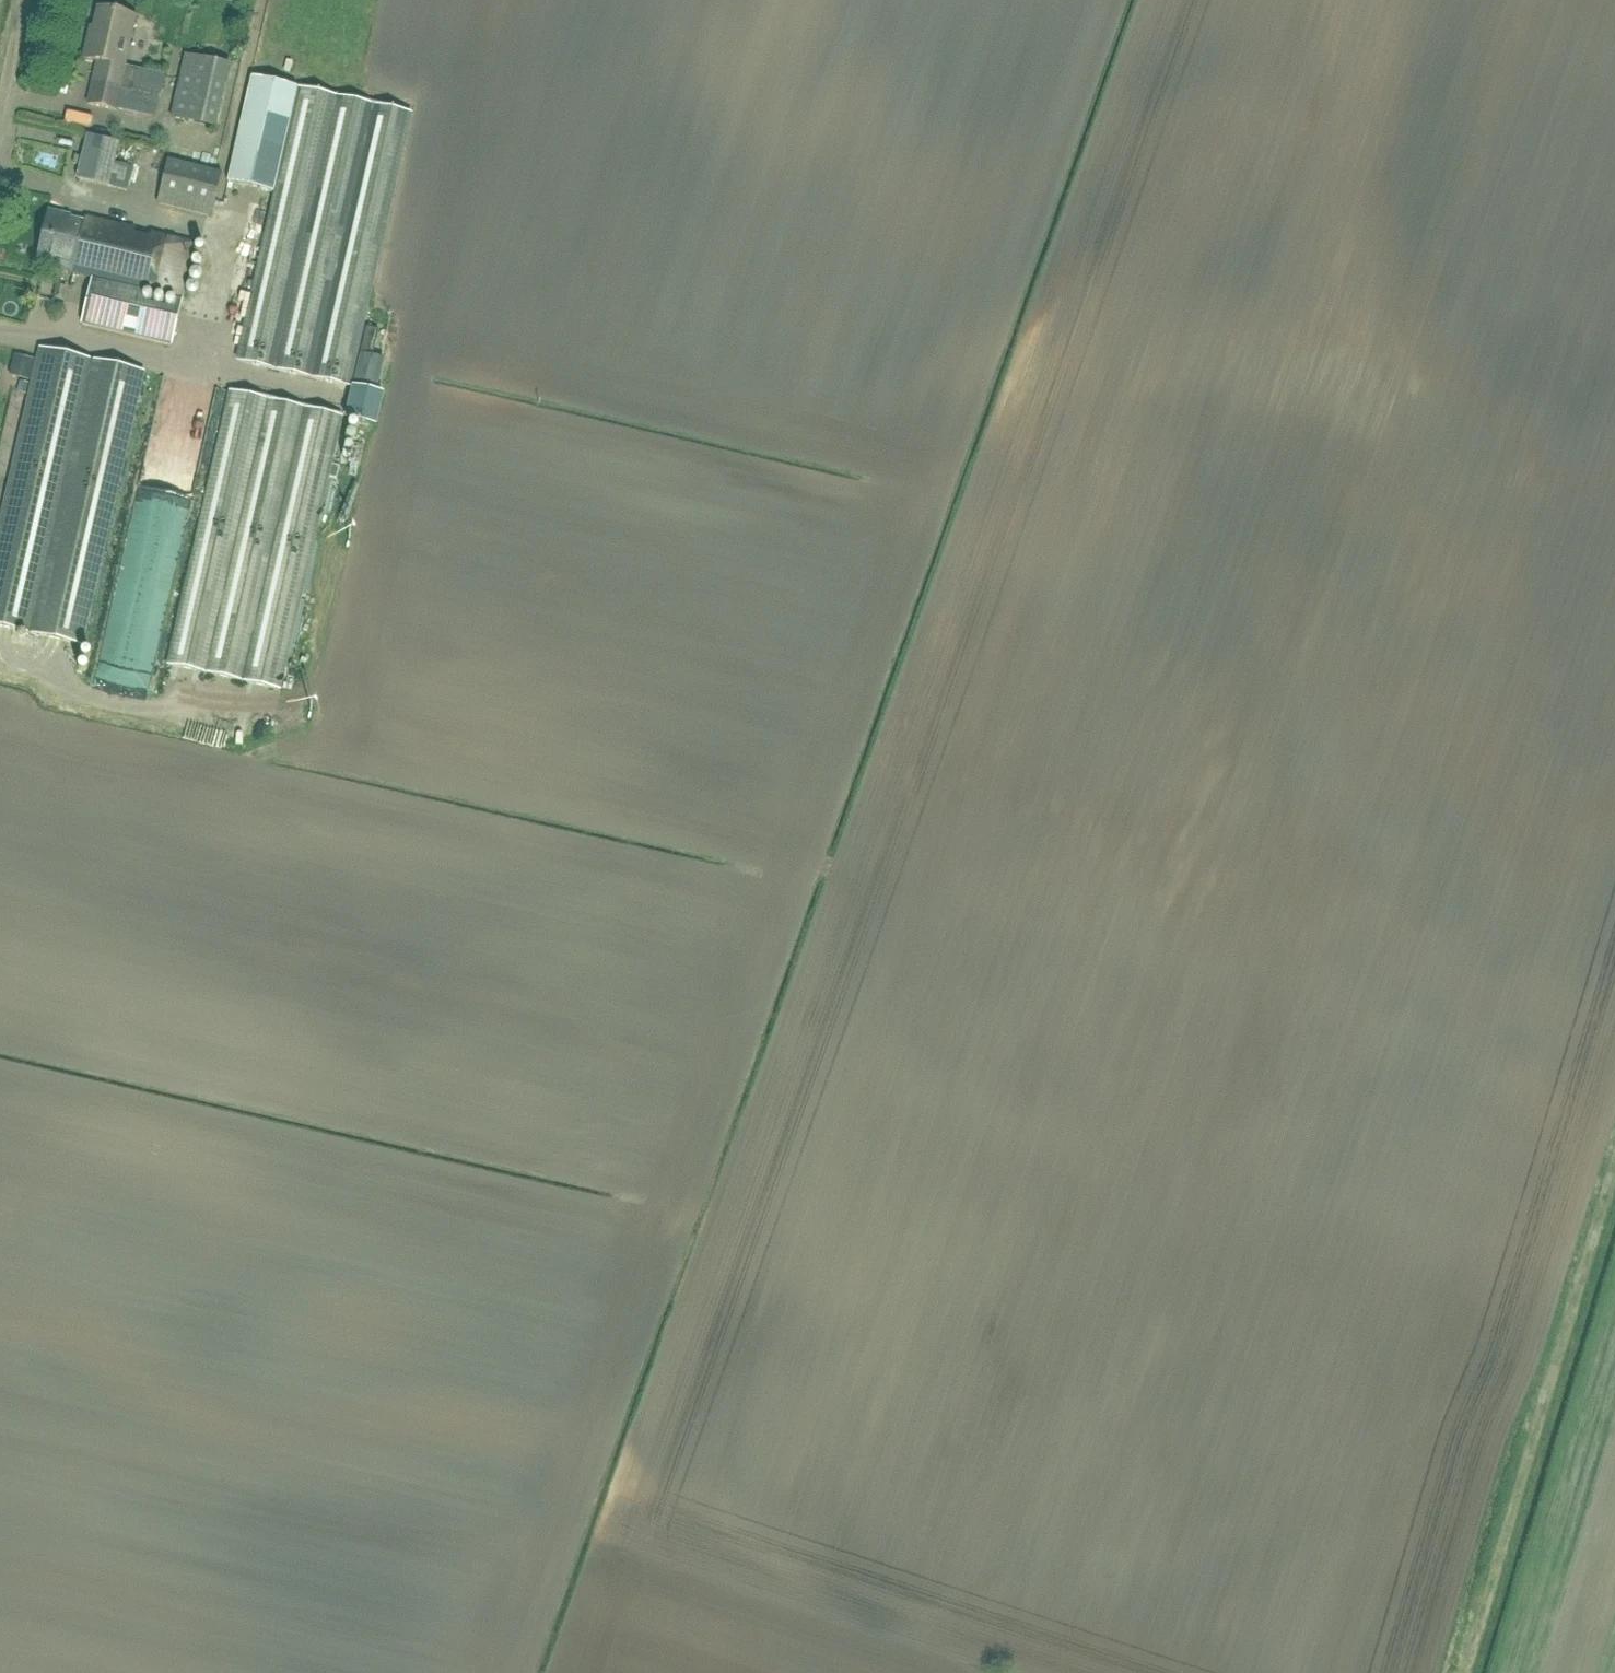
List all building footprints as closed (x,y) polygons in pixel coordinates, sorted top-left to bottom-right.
[(83,60),(96,63),(87,106),(114,111),(118,90),(132,93),(136,70),(123,67),(133,19),(96,11),(91,37),(88,37),(83,60)] [(170,122),(215,132),(231,66),(186,56),(170,122)] [(144,63),(137,83),(163,92),(170,72),(144,63)] [(251,79),(227,181),(272,191),(295,89),(251,79)] [(299,90),(237,362),(348,388),(410,115),(299,90)] [(86,138),(76,181),(126,192),(131,170),(114,166),(119,145),(86,138)] [(166,163),(156,204),(211,216),(220,175),(166,163)] [(48,213),(37,260),(57,264),(56,272),(182,300),(195,244),(148,234),(147,239),(132,236),(133,231),(84,220),(83,224),(67,220),(67,217),(48,213)] [(94,281),(83,327),(169,347),(179,301),(173,300),(172,304),(140,297),(141,292),(94,281)] [(55,289),(53,300),(63,302),(65,290),(55,289)] [(40,350),(0,527),(0,627),(81,646),(143,373),(40,350)] [(361,355),(355,382),(377,387),(383,360),(361,355)] [(381,392),(352,386),(345,420),(375,426),(381,392)] [(341,418),(230,393),(169,666),(279,691),(341,418)]
